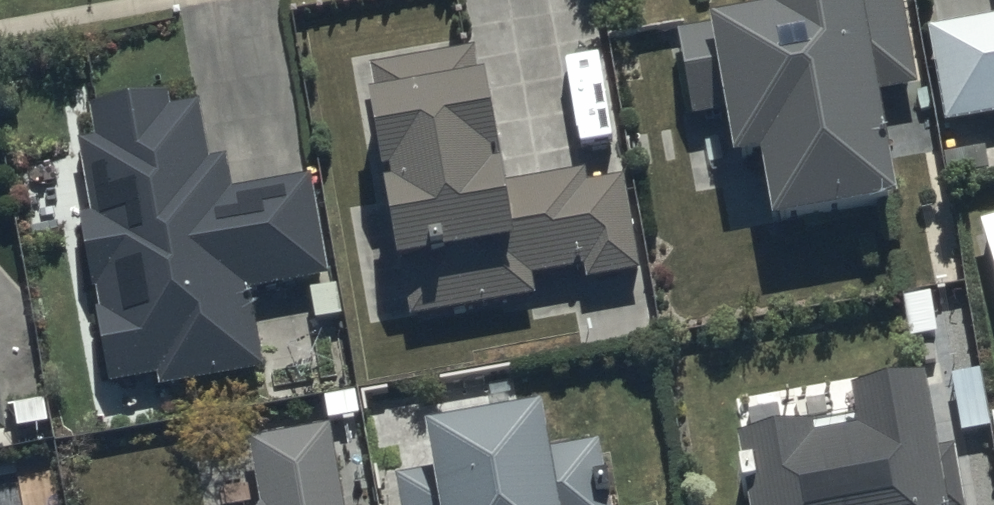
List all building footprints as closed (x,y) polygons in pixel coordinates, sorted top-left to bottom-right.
[(778,211),(904,190),(887,88),(922,82),(908,0),(768,0),(715,9),(717,20),(680,27),(695,115),(733,109),(740,147),(766,143),(778,211)] [(928,22),(945,121),(993,113),(993,11),(928,22)] [(411,310),(539,290),(536,270),(585,262),(587,274),(642,266),(628,172),(588,178),(585,163),(511,174),(494,62),(477,65),(474,43),(372,58),(411,310)] [(259,367),(246,280),(329,268),(314,174),(232,186),(227,154),(209,157),(200,99),(173,104),(170,85),(92,97),(98,136),(84,138),(95,208),(83,210),(108,376),(161,368),(163,382),(259,367)] [(978,216),(993,269),(993,212),(978,216)] [(935,369),(858,381),(864,419),(821,426),(819,413),(744,424),(756,504),(957,504),(935,369)] [(9,429),(0,374),(0,430),(9,429)] [(396,471),(401,504),(613,504),(601,435),(557,442),(549,395),(430,415),(439,464),(396,471)] [(331,419),(256,434),(264,499),(259,504),(345,504),(331,419)]
